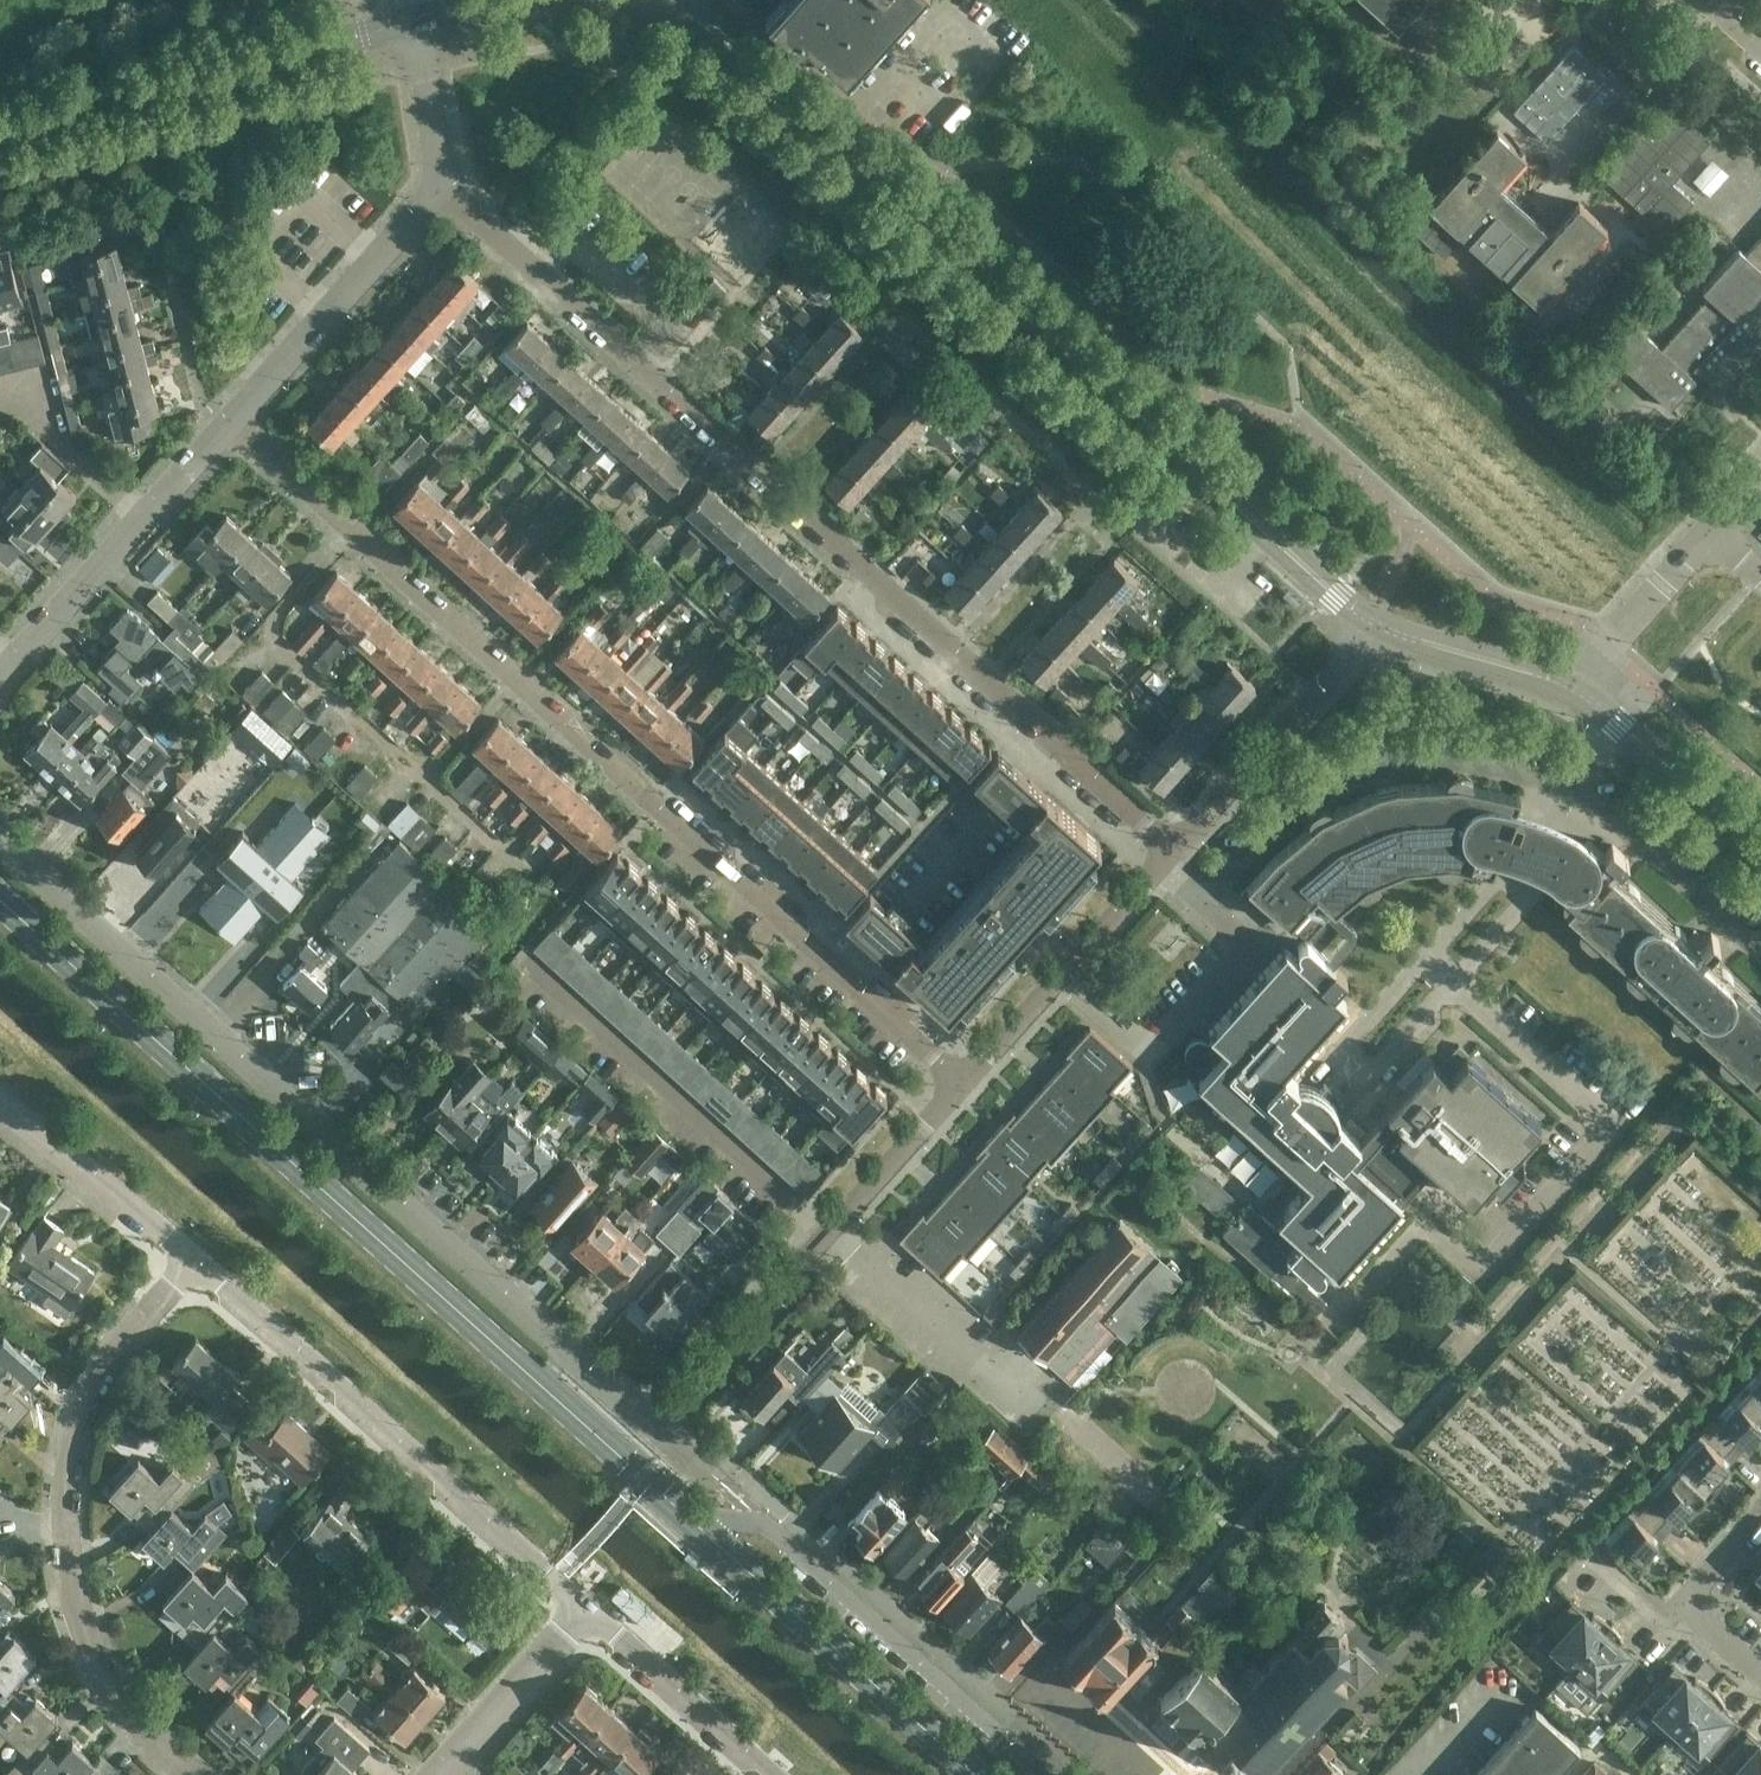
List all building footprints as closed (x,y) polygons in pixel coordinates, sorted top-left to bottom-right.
[(767,15),(800,46),(807,39),(846,75),(915,0),(781,0),(767,15)] [(1398,29),(1425,0),(1366,0),(1398,29)] [(1253,48),(1265,34),(1255,25),(1243,39),(1253,48)] [(1513,111),(1547,141),(1607,74),(1574,44),(1513,111)] [(1694,201),(1683,191),(1673,182),(1710,140),(1668,102),(1603,175),(1665,232),(1694,201)] [(1419,198),(1401,217),(1443,255),(1462,235),(1511,280),(1539,305),(1607,229),(1579,204),(1552,234),(1497,185),(1524,155),(1495,129),(1428,203),(1420,196),(1419,198)] [(1712,191),(1730,170),(1714,156),(1695,176),(1712,191)] [(79,253),(86,281),(125,271),(117,242),(101,247),(98,236),(81,240),(84,251),(79,253)] [(1640,332),(1633,326),(1608,353),(1669,408),(1693,382),(1685,375),(1691,369),(1719,394),(1720,392),(1719,391),(1738,370),(1731,364),(1743,351),(1736,345),(1748,332),(1760,343),(1760,238),(1744,256),(1738,250),(1701,291),(1708,298),(1660,351),(1640,332)] [(20,300),(8,252),(0,254),(0,305),(20,300)] [(82,428),(40,261),(29,264),(71,430),(82,428)] [(453,262),(435,283),(467,312),(476,302),(467,294),(477,283),(453,262)] [(125,271),(86,281),(93,308),(141,296),(138,285),(129,287),(125,271)] [(713,305),(726,291),(713,278),(699,292),(713,305)] [(76,295),(88,291),(85,279),(72,282),(76,295)] [(467,312),(435,283),(416,303),(440,324),(451,312),(459,320),(467,312)] [(144,306),(141,296),(93,308),(77,312),(85,339),(100,335),(139,325),(134,309),(144,306)] [(440,324),(416,303),(398,324),(422,345),(440,324)] [(492,311),(502,322),(511,313),(500,303),(492,311)] [(840,312),(829,323),(824,318),(820,322),(801,305),(793,314),(814,332),(817,328),(821,332),(845,354),(864,333),(840,312)] [(1566,309),(1558,319),(1576,336),(1585,326),(1566,309)] [(505,346),(526,365),(548,341),(527,322),(505,346)] [(422,345),(398,324),(380,344),(404,365),(422,345)] [(139,325),(100,335),(107,363),(155,350),(153,340),(143,343),(139,325)] [(7,326),(0,328),(0,338),(1,343),(11,341),(7,326)] [(845,354),(821,332),(803,352),(827,374),(845,354)] [(39,335),(24,339),(31,366),(46,362),(39,335)] [(455,375),(483,343),(474,335),(445,367),(455,375)] [(24,339),(8,343),(15,370),(31,366),(24,339)] [(568,360),(548,341),(526,365),(546,384),(568,360)] [(0,345),(0,374),(15,370),(8,343),(0,345)] [(404,365),(380,344),(362,364),(386,385),(404,365)] [(809,394),(785,373),(785,372),(781,369),(786,364),(765,346),(757,355),(776,372),(771,377),(776,382),(767,393),(790,414),(809,394)] [(155,350),(107,363),(114,389),(102,392),(103,393),(153,380),(149,363),(158,361),(155,350)] [(827,374),(803,352),(785,372),(785,373),(809,394),(827,374)] [(588,378),(568,360),(546,384),(566,402),(588,378)] [(386,385),(362,364),(344,385),(368,406),(386,385)] [(509,394),(528,373),(518,365),(499,385),(509,394)] [(608,396),(588,378),(566,402),(576,411),(586,420),(608,396)] [(153,380),(103,393),(114,439),(153,428),(148,411),(160,408),(153,380)] [(917,381),(898,402),(921,423),(926,426),(922,431),(942,449),(943,448),(951,456),(955,452),(947,444),(950,440),(932,423),(935,419),(929,414),(940,402),(917,381)] [(368,406),(344,385),(326,405),(350,426),(368,406)] [(465,401),(456,392),(437,413),(446,422),(465,401)] [(790,414),(767,393),(756,404),(744,394),(740,398),(734,392),(725,401),(737,411),(740,407),(772,435),(790,414)] [(628,414),(608,396),(586,420),(607,438),(628,414)] [(958,411),(960,404),(955,400),(949,402),(947,409),(952,413),(958,411)] [(576,411),(566,402),(563,405),(558,401),(539,421),(543,425),(527,442),(537,451),(553,434),(549,430),(562,416),(568,420),(576,411)] [(921,423),(898,402),(880,422),(903,443),(921,423)] [(350,426),(326,405),(308,426),(332,447),(342,456),(346,452),(336,442),(350,426)] [(382,493),(437,432),(415,412),(409,419),(421,430),(419,432),(419,433),(402,452),(400,451),(395,457),(386,448),(362,475),(382,493)] [(648,433),(628,414),(607,438),(627,457),(648,433)] [(903,443),(880,422),(861,442),(885,463),(903,443)] [(669,451),(648,433),(627,457),(646,474),(647,475),(669,451)] [(564,476),(576,487),(592,469),(590,466),(608,446),(598,437),(564,476)] [(885,463),(861,442),(843,462),(866,483),(885,463)] [(75,496),(53,476),(64,463),(42,443),(29,457),(39,466),(20,487),(19,488),(36,504),(38,502),(54,517),(62,524),(70,516),(63,510),(75,496)] [(394,508),(415,527),(470,466),(449,447),(425,471),(426,473),(394,508)] [(689,470),(669,451),(647,475),(646,474),(643,478),(639,473),(620,494),(630,503),(635,499),(640,503),(657,484),(668,494),(689,470)] [(866,483),(843,462),(824,483),(847,504),(866,483)] [(906,490),(914,480),(893,462),(885,471),(906,490)] [(470,466),(415,527),(435,546),(460,518),(449,508),(470,486),(469,485),(479,475),(470,466)] [(931,482),(935,486),(939,490),(946,482),(937,475),(931,482)] [(1037,490),(1027,502),(1021,497),(1018,500),(998,483),(994,489),(1042,533),(1061,512),(1037,490)] [(685,509),(706,528),(728,504),(707,485),(685,509)] [(54,517),(38,502),(36,504),(19,488),(1,509),(16,523),(8,532),(23,546),(27,542),(25,540),(30,535),(35,540),(54,520),(61,526),(62,524),(54,517)] [(1042,533),(994,489),(990,492),(1009,509),(1004,515),(1010,520),(1000,531),(1024,553),(1042,533)] [(748,522),(728,504),(706,528),(726,546),(748,522)] [(860,507),(853,515),(863,525),(870,516),(860,507)] [(226,516),(214,529),(206,521),(186,544),(216,572),(224,563),(223,563),(247,536),(226,516)] [(460,518),(435,546),(456,564),(481,537),(460,518)] [(699,535),(705,528),(695,519),(687,528),(692,533),(679,548),(689,557),(704,540),(699,535)] [(768,540),(748,522),(726,546),(746,564),(768,540)] [(974,551),(982,542),(962,524),(953,533),(974,551)] [(42,565),(0,527),(0,562),(25,584),(42,565)] [(658,527),(651,535),(640,546),(651,557),(669,538),(658,527)] [(491,545),(498,538),(487,528),(481,535),(491,545)] [(1024,553),(1000,531),(982,552),(1005,573),(1024,553)] [(268,555),(247,536),(223,563),(224,563),(243,581),(244,582),(268,555)] [(481,537),(456,564),(476,583),(501,555),(481,537)] [(788,559),(768,540),(746,564),(766,583),(788,559)] [(159,545),(142,566),(161,581),(178,560),(159,545)] [(930,547),(913,566),(911,568),(922,578),(923,576),(934,586),(942,577),(931,568),(941,557),(930,547)] [(539,575),(552,560),(541,550),(528,565),(539,575)] [(1005,573),(982,552),(963,572),(987,593),(1005,573)] [(290,575),(268,555),(244,582),(243,581),(234,590),(245,600),(254,591),(266,602),(290,575)] [(501,555),(476,583),(496,601),(521,574),(501,555)] [(551,599),(558,592),(559,593),(572,579),(575,582),(587,569),(574,557),(563,570),(561,569),(548,583),(549,584),(543,591),(551,599)] [(808,577),(788,559),(766,583),(786,600),(787,601),(808,577)] [(1114,560),(1095,581),(1143,624),(1148,619),(1128,601),(1131,597),(1127,592),(1137,581),(1114,560)] [(729,593),(748,573),(738,564),(719,584),(729,593)] [(311,600),(322,610),(291,644),(302,653),(332,619),(357,591),(336,572),(311,600)] [(987,593),(963,572),(944,592),(968,614),(987,593)] [(521,574),(496,601),(517,620),(542,592),(521,574)] [(829,596),(808,577),(787,601),(786,600),(782,604),(778,600),(759,621),(763,625),(756,634),(761,639),(769,629),(787,611),(790,614),(795,608),(807,620),(829,596)] [(1143,624),(1095,581),(1076,601),(1100,622),(1111,610),(1116,614),(1120,610),(1140,628),(1143,624)] [(215,670),(243,638),(232,628),(212,650),(196,635),(204,626),(191,615),(188,618),(157,590),(147,601),(178,630),(175,634),(215,670)] [(378,610),(357,591),(332,619),(343,629),(312,663),(322,671),(352,637),(378,610)] [(542,592),(517,620),(538,639),(563,611),(542,592)] [(729,622),(747,603),(736,593),(718,612),(729,622)] [(555,655),(576,674),(601,647),(600,646),(588,635),(595,627),(597,628),(610,613),(616,618),(623,609),(606,594),(599,603),(586,618),(587,619),(580,627),(555,655)] [(1100,622),(1076,601),(1058,621),(1081,642),(1100,622)] [(804,642),(792,656),(812,674),(824,661),(823,660),(855,625),(847,618),(849,616),(838,606),(804,642)] [(148,646),(158,636),(128,608),(103,634),(114,646),(105,657),(107,659),(98,669),(115,684),(129,669),(126,667),(132,660),(135,662),(146,650),(142,646),(145,643),(148,646)] [(398,628),(378,610),(352,637),(373,656),(398,628)] [(601,647),(576,674),(597,692),(621,665),(609,654),(617,645),(618,646),(631,632),(630,631),(640,620),(631,611),(621,623),(620,622),(607,637),(608,637),(600,646),(601,647)] [(1081,642),(1058,621),(1040,641),(1063,662),(1081,642)] [(855,625),(823,660),(824,661),(842,677),(874,642),(866,635),(868,633),(857,623),(855,625)] [(418,647),(398,628),(373,656),(393,674),(418,647)] [(651,651),(650,650),(658,642),(649,634),(641,641),(621,662),(632,672),(651,651)] [(652,690),(693,646),(683,638),(663,661),(661,659),(642,681),(652,690)] [(874,642),(842,677),(861,694),(893,660),(885,653),(887,650),(876,640),(874,642)] [(1103,668),(1111,658),(1091,640),(1082,649),(1103,668)] [(1063,662),(1040,641),(1021,662),(1044,683),(1052,689),(1048,694),(1059,703),(1067,694),(1058,685),(1062,681),(1053,673),(1063,662)] [(439,665),(418,647),(393,674),(414,693),(439,665)] [(1230,666),(1221,677),(1215,672),(1211,676),(1191,659),(1187,664),(1236,708),(1255,687),(1246,679),(1255,669),(1235,650),(1225,661),(1230,666)] [(354,678),(366,664),(356,654),(343,669),(354,678)] [(893,660),(861,694),(880,711),(912,677),(904,670),(906,668),(895,657),(893,660)] [(699,662),(683,679),(682,678),(662,700),(673,709),(692,688),(691,687),(707,669),(699,662)] [(1236,708),(1187,664),(1184,668),(1202,684),(1195,692),(1198,695),(1192,703),(1194,706),(1194,707),(1218,729),(1236,708)] [(459,684),(439,665),(414,693),(425,703),(418,711),(417,710),(404,724),(406,726),(395,737),(403,744),(414,733),(415,734),(428,720),(428,719),(435,712),(434,711),(459,684)] [(621,665),(597,692),(617,711),(642,684),(621,665)] [(254,704),(274,682),(262,670),(241,692),(254,704)] [(374,697),(387,683),(377,673),(363,687),(374,697)] [(912,677),(880,711),(899,728),(930,694),(923,687),(925,685),(914,674),(912,677)] [(786,700),(793,692),(778,679),(771,686),(786,700)] [(1107,698),(1117,687),(1110,680),(1100,691),(1107,698)] [(25,753),(44,770),(69,743),(106,702),(83,681),(70,695),(85,708),(60,735),(50,726),(25,753)] [(480,703),(459,684),(434,711),(435,712),(446,722),(439,730),(438,729),(426,744),(436,753),(449,738),(448,738),(455,730),(480,703)] [(642,684),(617,711),(637,729),(662,702),(642,684)] [(288,732),(306,712),(282,689),(262,711),(275,722),(276,721),(288,732)] [(395,716),(408,701),(397,692),(384,706),(395,716)] [(781,706),(766,692),(759,700),(774,713),(781,706)] [(808,706),(793,692),(786,700),(801,714),(808,706)] [(930,694),(899,728),(918,746),(949,711),(942,704),(944,702),(933,692),(930,694)] [(693,727),(699,720),(700,721),(713,706),(702,696),(689,711),(690,712),(684,719),(693,727)] [(106,702),(100,708),(117,723),(127,713),(110,698),(106,702)] [(1218,729),(1194,707),(1184,717),(1178,712),(1175,716),(1156,699),(1147,709),(1168,727),(1171,723),(1176,727),(1200,749),(1218,729)] [(662,702),(637,729),(658,748),(682,720),(662,702)] [(796,720),(781,706),(774,713),(789,727),(796,720)] [(918,746),(937,763),(968,728),(961,721),(963,719),(951,709),(949,711),(918,746)] [(830,726),(815,712),(808,720),(823,733),(830,726)] [(725,730),(692,767),(703,777),(705,775),(713,782),(745,748),(758,734),(738,716),(725,730)] [(473,747),(483,756),(452,791),(462,800),(475,785),(493,766),(519,738),(498,719),(473,747)] [(248,743),(212,782),(235,803),(269,765),(273,769),(294,745),(265,720),(257,729),(261,732),(251,744),(265,756),(264,758),(248,743)] [(682,720),(658,748),(679,767),(703,740),(682,720)] [(121,838),(145,811),(154,800),(141,788),(172,754),(160,743),(172,730),(164,723),(153,737),(152,737),(151,738),(135,723),(119,741),(135,756),(122,771),(131,780),(122,790),(121,790),(97,817),(121,838)] [(317,759),(336,737),(323,726),(303,748),(317,759)] [(818,740),(802,726),(796,733),(811,747),(818,740)] [(845,740),(830,726),(823,733),(838,747),(845,740)] [(968,728),(937,763),(958,782),(991,745),(989,743),(987,746),(980,739),(982,736),(970,726),(968,728)] [(1200,749),(1176,727),(1157,747),(1181,769),(1200,749)] [(69,743),(44,770),(62,786),(101,743),(93,736),(79,752),(69,743)] [(539,756),(519,738),(493,766),(514,784),(539,756)] [(834,754),(818,740),(811,747),(827,762),(834,754)] [(101,743),(62,786),(80,803),(120,760),(112,752),(102,744),(101,743)] [(1181,769),(1157,747),(1147,758),(1139,751),(1135,755),(1125,746),(1117,755),(1127,764),(1130,761),(1163,790),(1181,769)] [(868,761),(853,747),(846,755),(861,768),(868,761)] [(713,782),(711,784),(722,794),(724,792),(732,799),(763,764),(745,748),(713,782)] [(861,903),(846,920),(878,949),(948,1012),(1008,947),(1041,910),(1101,844),(1026,777),(998,751),(974,778),(1011,812),(1022,822),(1029,814),(1039,822),(1040,824),(922,954),(911,945),(920,937),(907,926),(870,892),(861,903)] [(539,756),(514,784),(534,802),(559,775),(539,756)] [(849,782),(856,775),(840,761),(834,768),(849,782)] [(883,774),(868,761),(861,768),(876,782),(883,774)] [(358,796),(377,775),(365,763),(346,785),(358,796)] [(732,799),(730,801),(741,811),(743,809),(751,816),(782,781),(763,764),(732,799)] [(559,775),(534,802),(555,821),(580,793),(559,775)] [(864,796),(871,789),(856,775),(849,782),(864,796)] [(1307,939),(1329,915),(1335,909),(1368,882),(1407,865),(1449,861),(1492,870),(1498,856),(1520,864),(1532,869),(1539,872),(1548,877),(1552,880),(1588,840),(1572,828),(1561,822),(1554,818),(1535,811),(1516,805),(1520,795),(1459,780),(1396,784),(1378,789),(1319,812),(1275,853),(1240,892),(1265,915),(1273,908),(1307,939)] [(751,816),(749,818),(760,828),(762,826),(770,833),(801,799),(782,781),(751,816)] [(481,820),(494,806),(495,806),(508,792),(497,782),(484,796),(485,797),(471,811),(481,820)] [(900,804),(907,796),(892,782),(885,790),(900,804)] [(580,793),(555,821),(575,839),(600,811),(580,793)] [(159,828),(137,852),(157,869),(200,821),(173,796),(151,820),(159,828)] [(894,809),(879,796),(872,804),(887,817),(894,809)] [(922,810),(907,796),(900,804),(915,817),(922,810)] [(770,833),(768,835),(779,845),(781,843),(789,850),(820,816),(801,799),(770,833)] [(515,825),(528,811),(518,801),(505,815),(515,825)] [(231,875),(200,910),(235,941),(267,906),(278,915),(302,888),(292,878),(330,836),(310,818),(295,804),(257,847),(242,833),(216,862),(231,875)] [(909,823),(894,809),(887,817),(902,831),(909,823)] [(600,811),(575,839),(587,850),(580,858),(579,857),(558,881),(568,890),(590,866),(589,866),(596,858),(621,831),(600,811)] [(789,850),(787,852),(798,863),(800,860),(808,867),(839,833),(820,816),(789,850)] [(417,850),(436,828),(424,817),(404,838),(417,850)] [(401,835),(405,830),(391,818),(387,823),(401,835)] [(535,844),(549,830),(538,819),(524,833),(535,844)] [(808,867),(806,870),(817,880),(819,878),(827,885),(858,850),(839,833),(808,867)] [(438,869),(458,848),(445,836),(425,857),(438,869)] [(355,888),(320,927),(360,962),(339,986),(356,1000),(331,1028),(354,1049),(427,968),(442,982),(476,944),(491,927),(443,883),(446,880),(400,838),(355,888)] [(556,862),(569,848),(559,838),(546,853),(556,862)] [(1588,840),(1552,880),(1551,881),(1574,903),(1567,911),(1755,1081),(1760,1074),(1760,1009),(1714,966),(1718,959),(1719,950),(1716,942),(1719,939),(1711,933),(1708,936),(1705,934),(1701,934),(1691,936),(1687,938),(1685,940),(1607,870),(1613,862),(1620,868),(1628,859),(1612,844),(1604,853),(1589,839),(1588,840)] [(845,906),(879,869),(858,850),(827,885),(825,887),(836,897),(838,895),(846,902),(844,904),(845,906)] [(620,852),(578,897),(599,916),(640,872),(640,871),(620,852)] [(640,872),(599,916),(618,933),(658,889),(659,888),(648,878),(648,879),(640,872)] [(658,889),(618,933),(637,950),(677,906),(678,905),(667,895),(666,896),(658,889)] [(677,906),(637,950),(656,967),(695,924),(697,922),(686,912),(685,914),(677,906)] [(1359,1138),(1341,1121),(1340,1120),(1339,1117),(1338,1113),(1336,1109),(1335,1106),(1333,1103),(1332,1102),(1331,1100),(1336,1094),(1339,1097),(1340,1096),(1324,1081),(1323,1082),(1326,1085),(1321,1091),(1319,1090),(1317,1089),(1315,1088),(1312,1087),(1309,1086),(1307,1085),(1304,1085),(1301,1084),(1299,1084),(1285,1071),(1346,1002),(1334,991),(1347,976),(1333,964),(1353,942),(1354,941),(1355,938),(1356,938),(1356,936),(1356,934),(1356,932),(1356,931),(1356,929),(1355,927),(1354,926),(1353,925),(1344,917),(1335,909),(1329,915),(1347,931),(1347,936),(1327,958),(1311,944),(1309,942),(1305,942),(1303,942),(1301,943),(1300,945),(1299,947),(1298,950),(1299,953),(1301,955),(1298,958),(1286,947),(1236,1003),(1210,1032),(1214,1036),(1209,1042),(1205,1040),(1201,1039),(1196,1040),(1191,1042),(1187,1046),(1186,1048),(1185,1051),(1185,1057),(1187,1061),(1190,1064),(1203,1076),(1199,1081),(1310,1182),(1306,1186),(1277,1218),(1292,1231),(1287,1236),(1250,1202),(1227,1228),(1313,1313),(1327,1302),(1307,1283),(1313,1277),(1315,1278),(1317,1278),(1319,1278),(1321,1278),(1322,1277),(1324,1275),(1325,1274),(1326,1271),(1326,1270),(1325,1268),(1323,1265),(1326,1262),(1338,1272),(1406,1196),(1435,1164),(1472,1197),(1476,1193),(1486,1203),(1545,1137),(1535,1128),(1540,1121),(1467,1054),(1450,1073),(1432,1058),(1359,1138)] [(695,924),(656,967),(675,984),(714,942),(716,939),(705,929),(703,932),(695,924)] [(561,935),(552,927),(532,948),(541,957),(561,935)] [(541,957),(563,976),(582,954),(561,935),(541,957)] [(714,942),(675,984),(694,1002),(733,959),(735,957),(724,946),(722,949),(714,942)] [(309,1008),(327,989),(307,971),(321,956),(308,944),(298,955),(304,961),(283,985),(309,1008)] [(479,973),(489,961),(479,951),(468,963),(479,973)] [(591,962),(582,954),(563,976),(571,983),(591,962)] [(733,959),(694,1002),(713,1019),(752,976),(754,974),(743,964),(741,966),(733,959)] [(599,969),(591,962),(571,983),(580,991),(599,969)] [(580,991),(601,1010),(620,989),(599,969),(580,991)] [(752,976),(713,1019),(732,1036),(771,993),(773,991),(762,981),(760,983),(752,976)] [(629,996),(620,989),(601,1010),(609,1018),(629,996)] [(771,993),(732,1036),(751,1053),(790,1010),(792,1008),(781,998),(779,1000),(771,993)] [(637,1004),(629,996),(609,1018),(618,1025),(637,1004)] [(618,1025),(639,1044),(658,1023),(637,1004),(618,1025)] [(790,1010),(751,1053),(770,1070),(809,1028),(811,1025),(800,1015),(798,1017),(790,1010)] [(542,1069),(560,1049),(525,1017),(507,1037),(542,1069)] [(667,1031),(658,1023),(639,1044),(647,1052),(667,1031)] [(1090,1027),(1068,1051),(1115,1093),(1116,1092),(1112,1088),(1133,1065),(1090,1027)] [(809,1028),(770,1070),(789,1087),(828,1045),(830,1042),(819,1032),(817,1034),(809,1028)] [(675,1038),(667,1031),(647,1052),(656,1059),(675,1038)] [(656,1059),(677,1079),(696,1057),(675,1038),(656,1059)] [(828,1045),(789,1087),(808,1105),(848,1061),(849,1059),(838,1050),(836,1052),(828,1045)] [(557,1059),(579,1071),(585,1060),(563,1048),(557,1059)] [(1071,1056),(1052,1077),(1095,1115),(1115,1093),(1068,1051),(1066,1053),(1067,1054),(1068,1053),(1071,1056)] [(414,1077),(427,1063),(413,1052),(402,1065),(414,1077)] [(696,1057),(677,1079),(685,1086),(705,1065),(696,1057)] [(425,1112),(443,1128),(480,1088),(492,1075),(474,1058),(461,1072),(425,1112)] [(399,1088),(410,1076),(393,1060),(382,1072),(399,1088)] [(855,1068),(848,1061),(808,1105),(825,1120),(825,1121),(826,1122),(867,1078),(868,1077),(857,1067),(855,1068)] [(713,1072),(705,1065),(685,1086),(694,1094),(713,1072)] [(694,1094),(715,1113),(734,1092),(713,1072),(694,1094)] [(606,1107),(617,1095),(593,1074),(582,1087),(606,1107)] [(1052,1077),(1030,1101),(1073,1140),(1095,1115),(1052,1077)] [(874,1085),(867,1078),(826,1122),(825,1121),(817,1130),(838,1148),(865,1118),(865,1119),(868,1116),(867,1115),(871,1111),(872,1112),(873,1111),(874,1108),(887,1094),(875,1084),(874,1085)] [(480,1088),(443,1128),(461,1145),(489,1115),(495,1121),(519,1096),(509,1086),(495,1102),(480,1088)] [(734,1092),(715,1113),(723,1121),(742,1099),(734,1092)] [(612,1135),(634,1112),(619,1098),(597,1121),(612,1135)] [(751,1107),(742,1099),(723,1121),(732,1128),(751,1107)] [(1030,1101),(1010,1124),(1052,1162),(1073,1140),(1030,1101)] [(732,1128),(753,1147),(772,1126),(751,1107),(732,1128)] [(470,1151),(496,1175),(524,1145),(523,1144),(533,1133),(508,1110),(470,1151)] [(1014,1111),(984,1144),(1031,1186),(1032,1185),(1027,1181),(1047,1160),(1051,1164),(1052,1162),(1010,1124),(1007,1122),(1015,1112),(1014,1111)] [(1133,1150),(1153,1128),(1146,1121),(1126,1143),(1133,1150)] [(772,1126),(753,1147),(761,1155),(780,1134),(772,1126)] [(676,1169),(686,1159),(653,1130),(625,1162),(639,1174),(658,1153),(676,1169)] [(524,1145),(496,1175),(516,1193),(537,1171),(541,1174),(557,1155),(537,1136),(533,1133),(523,1144),(524,1145)] [(789,1141),(780,1134),(761,1155),(769,1163),(789,1141)] [(769,1163),(797,1188),(817,1166),(789,1141),(769,1163)] [(987,1149),(966,1172),(1009,1211),(1031,1186),(984,1144),(976,1153),(977,1154),(984,1146),(987,1149)] [(1101,1186),(1121,1163),(1114,1156),(1094,1179),(1101,1186)] [(560,1177),(536,1203),(544,1210),(541,1214),(555,1227),(597,1180),(577,1162),(563,1179),(560,1177)] [(817,1166),(797,1188),(806,1196),(825,1175),(817,1166)] [(1243,1206),(1200,1167),(1184,1184),(1227,1223),(1243,1206)] [(966,1172),(946,1194),(989,1233),(1009,1211),(966,1172)] [(736,1263),(765,1231),(716,1188),(694,1213),(728,1243),(722,1250),(736,1263)] [(946,1194),(926,1217),(969,1255),(989,1233),(946,1194)] [(1059,1232),(1079,1210),(1071,1203),(1051,1225),(1059,1232)] [(572,1243),(593,1262),(635,1216),(625,1206),(615,1217),(617,1218),(613,1222),(601,1211),(572,1243)] [(678,1255),(700,1230),(677,1209),(655,1234),(678,1255)] [(923,1212),(899,1238),(941,1276),(962,1253),(967,1257),(969,1255),(926,1217),(923,1214),(924,1213),(923,1212)] [(32,1228),(9,1263),(40,1284),(43,1279),(54,1287),(46,1298),(65,1312),(94,1270),(54,1243),(64,1229),(44,1216),(35,1230),(32,1228)] [(635,1216),(593,1262),(615,1281),(643,1249),(630,1238),(634,1234),(636,1235),(645,1225),(635,1216)] [(1119,1221),(1017,1333),(1065,1377),(1111,1326),(1120,1335),(1176,1273),(1169,1266),(1173,1262),(1165,1254),(1161,1259),(1119,1221)] [(1017,1279),(1037,1256),(1029,1249),(1009,1272),(1017,1279)] [(672,1333),(707,1294),(670,1261),(635,1300),(672,1333)] [(1001,1309),(994,1304),(993,1302),(983,1314),(991,1321),(1001,1309)] [(846,1352),(857,1339),(844,1327),(833,1340),(846,1352)] [(11,1420),(31,1397),(21,1389),(39,1369),(2,1336),(0,1338),(0,1411),(11,1420)] [(173,1362),(174,1363),(171,1366),(166,1364),(157,1374),(165,1382),(179,1367),(212,1397),(206,1404),(230,1426),(252,1401),(229,1380),(236,1373),(195,1336),(173,1362)] [(800,1404),(845,1353),(832,1341),(806,1370),(785,1351),(743,1397),(763,1415),(785,1391),(800,1404)] [(1744,1384),(1760,1400),(1760,1366),(1744,1384)] [(1709,1423),(1732,1444),(1741,1435),(1746,1440),(1755,1430),(1758,1432),(1757,1432),(1757,1433),(1760,1431),(1760,1400),(1744,1384),(1709,1423)] [(895,1437),(921,1408),(904,1393),(885,1414),(880,1409),(867,1424),(835,1395),(800,1434),(837,1467),(878,1422),(895,1437)] [(1044,1489),(1055,1477),(1057,1475),(1030,1451),(1028,1453),(996,1424),(994,1425),(973,1405),(963,1416),(984,1436),(977,1444),(1010,1475),(1018,1466),(1044,1489)] [(0,1411),(0,1414),(1,1413),(10,1421),(11,1420),(0,1411)] [(303,1482),(330,1451),(292,1417),(286,1425),(270,1411),(247,1437),(271,1459),(274,1456),(303,1482)] [(1709,1423),(1673,1461),(1707,1492),(1716,1482),(1723,1470),(1722,1470),(1722,1471),(1720,1469),(1728,1459),(1723,1455),(1732,1444),(1709,1423)] [(141,1501),(146,1506),(134,1520),(149,1534),(173,1508),(195,1483),(195,1482),(225,1460),(223,1454),(203,1447),(182,1470),(174,1463),(161,1477),(140,1458),(111,1491),(132,1511),(141,1501)] [(1673,1461),(1638,1500),(1662,1521),(1670,1512),(1676,1517),(1684,1507),(1687,1509),(1686,1510),(1697,1503),(1706,1494),(1708,1495),(1709,1494),(1707,1492),(1673,1461)] [(889,1496),(909,1474),(899,1465),(848,1522),(857,1530),(856,1531),(872,1546),(905,1511),(889,1496)] [(218,1488),(230,1481),(221,1467),(210,1474),(218,1488)] [(344,1514),(362,1483),(347,1474),(331,1502),(330,1501),(304,1530),(342,1564),(368,1536),(344,1514)] [(1640,1571),(1638,1569),(1653,1549),(1649,1546),(1658,1536),(1652,1531),(1662,1521),(1638,1500),(1602,1539),(1638,1572),(1640,1571)] [(907,1572),(938,1537),(926,1526),(936,1515),(925,1505),(915,1516),(914,1514),(882,1549),(907,1572)] [(173,1508),(149,1534),(143,1540),(165,1559),(174,1549),(194,1568),(228,1530),(206,1511),(193,1526),(173,1508)] [(1089,1542),(1109,1558),(1127,1537),(1107,1520),(1089,1542)] [(264,1552),(265,1553),(256,1562),(264,1570),(273,1560),(275,1562),(301,1533),(289,1523),(264,1552)] [(952,1565),(977,1537),(966,1528),(918,1580),(924,1585),(920,1589),(936,1604),(963,1575),(952,1565)] [(1747,1560),(1760,1573),(1760,1545),(1747,1560)] [(413,1551),(378,1590),(399,1609),(415,1590),(437,1610),(447,1599),(457,1607),(453,1612),(473,1630),(475,1628),(476,1629),(473,1633),(485,1644),(489,1640),(490,1641),(493,1639),(495,1641),(501,1633),(499,1631),(509,1620),(487,1600),(489,1597),(466,1576),(459,1585),(448,1575),(435,1589),(425,1580),(434,1570),(413,1551)] [(215,1587),(194,1568),(164,1601),(187,1621),(195,1612),(200,1616),(183,1635),(198,1649),(215,1630),(216,1631),(250,1593),(228,1573),(215,1587)] [(1017,1616),(1048,1582),(1034,1569),(1003,1604),(1017,1616)] [(17,1592),(0,1578),(0,1611),(17,1592)] [(971,1635),(998,1606),(1006,1597),(992,1584),(986,1591),(988,1592),(986,1594),(981,1589),(975,1596),(962,1584),(941,1607),(971,1635)] [(1535,1640),(1567,1669),(1611,1620),(1610,1622),(1602,1616),(1593,1611),(1593,1612),(1593,1613),(1590,1616),(1572,1600),(1535,1640)] [(1160,1645),(1188,1671),(1162,1699),(1177,1714),(1176,1715),(1198,1734),(1202,1730),(1221,1747),(1217,1752),(1232,1766),(1236,1761),(1252,1774),(1259,1774),(1346,1681),(1345,1680),(1352,1673),(1357,1678),(1369,1666),(1356,1655),(1355,1656),(1348,1649),(1348,1638),(1337,1628),(1344,1620),(1323,1601),(1294,1633),(1293,1631),(1260,1667),(1253,1661),(1237,1678),(1240,1681),(1235,1686),(1224,1677),(1198,1652),(1187,1642),(1192,1636),(1180,1626),(1175,1631),(1174,1630),(1160,1645)] [(1106,1699),(1159,1641),(1115,1602),(1063,1660),(1106,1699)] [(1178,1628),(1192,1613),(1183,1604),(1168,1620),(1178,1628)] [(1048,1639),(1058,1628),(1047,1617),(1036,1629),(1022,1616),(990,1651),(1012,1671),(1044,1636),(1048,1639)] [(1611,1620),(1567,1669),(1591,1691),(1580,1703),(1588,1711),(1636,1659),(1618,1642),(1621,1638),(1622,1639),(1623,1638),(1617,1630),(1611,1623),(1612,1621),(1611,1620)] [(236,1649),(216,1631),(215,1630),(198,1649),(186,1663),(208,1683),(216,1674),(236,1691),(237,1692),(271,1654),(249,1635),(236,1649)] [(409,1662),(420,1650),(398,1631),(387,1643),(409,1662)] [(0,1638),(0,1680),(9,1687),(38,1654),(16,1634),(6,1644),(0,1638)] [(382,1678),(389,1671),(377,1659),(370,1667),(382,1678)] [(1637,1705),(1669,1734),(1712,1686),(1696,1676),(1692,1681),(1673,1665),(1637,1705)] [(415,1666),(395,1689),(425,1715),(445,1693),(415,1666)] [(382,1678),(370,1667),(363,1675),(375,1686),(382,1678)] [(608,1704),(586,1684),(560,1712),(584,1733),(608,1704)] [(1712,1686),(1669,1734),(1702,1763),(1738,1723),(1720,1706),(1725,1701),(1712,1686)] [(9,1687),(0,1697),(0,1738),(6,1731),(26,1749),(7,1770),(10,1772),(46,1732),(45,1731),(59,1715),(37,1696),(29,1705),(9,1687)] [(359,1719),(370,1706),(349,1688),(338,1700),(359,1719)] [(405,1738),(425,1715),(395,1689),(375,1712),(405,1738)] [(256,1710),(237,1692),(236,1691),(206,1724),(227,1743),(222,1748),(244,1768),(257,1753),(258,1754),(292,1716),(269,1696),(256,1710)] [(634,1727),(609,1705),(584,1734),(607,1754),(634,1727)] [(1475,1774),(1553,1774),(1579,1746),(1535,1708),(1475,1774)] [(304,1768),(305,1773),(307,1774),(363,1774),(347,1760),(353,1753),(359,1759),(370,1747),(335,1716),(315,1738),(324,1746),(304,1768)] [(661,1752),(634,1728),(608,1755),(630,1774),(640,1774),(661,1752)] [(1715,1774),(1760,1774),(1760,1743),(1747,1731),(1711,1772),(1715,1774)] [(46,1732),(10,1772),(13,1774),(43,1774),(45,1773),(47,1774),(83,1774),(88,1770),(87,1769),(96,1759),(74,1740),(66,1749),(46,1732)] [(566,1756),(579,1742),(569,1732),(556,1747),(566,1756)] [(1294,1774),(1343,1774),(1344,1773),(1328,1758),(1335,1750),(1325,1741),(1294,1774)] [(604,1764),(593,1754),(580,1769),(587,1774),(594,1774),(604,1764)] [(1593,1761),(1581,1774),(1608,1774),(1593,1761)]
